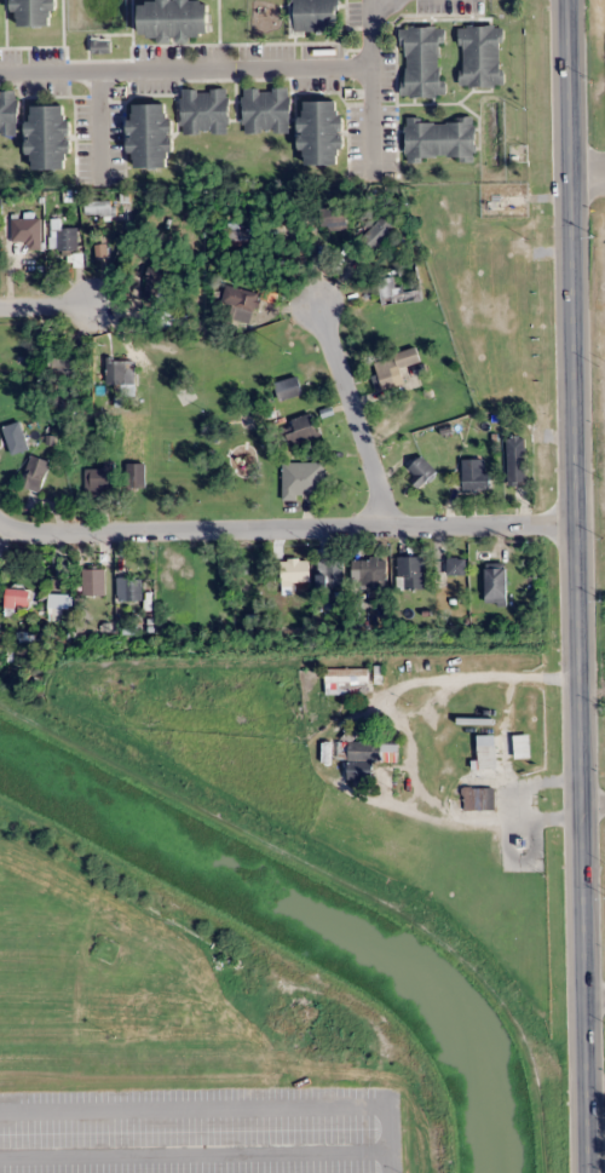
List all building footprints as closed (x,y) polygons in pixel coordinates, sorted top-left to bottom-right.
[(13,13),(19,13),(19,27),(53,27),(53,0),(13,0),(13,13)] [(140,40),(209,40),(209,3),(190,3),(190,0),(157,0),(157,3),(140,3),(140,40)] [(338,0),(293,0),(294,31),(338,31),(338,0)] [(503,27),(460,27),(460,87),(503,87),(503,27)] [(442,97),(442,28),(402,28),(402,97),(442,97)] [(290,88),(243,88),(243,133),(290,133),(290,88)] [(181,134),(228,134),(228,90),(181,90),(181,134)] [(17,91),(0,91),(0,136),(17,136),(17,91)] [(339,102),(302,102),(302,163),(343,164),(343,117),(339,117),(339,102)] [(131,166),(170,166),(169,104),(130,105),(131,166)] [(69,107),(29,107),(29,168),(69,167),(69,107)] [(476,119),(406,119),(406,161),(476,160),(476,119)] [(86,201),(86,214),(115,214),(115,201),(86,201)] [(347,229),(347,202),(321,202),(321,229),(347,229)] [(365,237),(379,248),(395,227),(381,216),(365,237)] [(51,249),(79,249),(79,228),(62,228),(62,219),(51,219),(51,249)] [(249,221),(226,221),(226,243),(249,243),(249,221)] [(377,281),(388,305),(401,299),(390,276),(377,281)] [(220,301),(232,307),(228,316),(251,326),(265,297),(230,280),(220,301)] [(405,381),(400,369),(421,361),(415,346),(373,363),(384,390),(405,381)] [(75,357),(51,357),(51,379),(75,379),(75,357)] [(106,383),(133,383),(133,358),(106,358),(106,383)] [(284,399),(303,394),(298,376),(279,382),(284,399)] [(292,448),(320,436),(309,413),(292,421),(296,430),(286,435),(292,448)] [(507,437),(507,483),(525,483),(525,437),(507,437)] [(39,493),(51,462),(31,454),(20,486),(39,493)] [(436,472),(422,456),(406,470),(420,487),(436,472)] [(462,459),(462,489),(487,489),(487,459),(462,459)] [(104,468),(85,468),(85,492),(115,492),(115,460),(104,460),(104,468)] [(144,463),(128,463),(128,487),(144,487),(144,463)] [(283,498),(324,498),(324,464),(283,464),(283,498)] [(344,587),(344,556),(321,556),(321,587),(344,587)] [(398,557),(398,589),(424,589),(424,557),(398,557)] [(448,576),(466,576),(466,558),(448,558),(448,576)] [(281,559),(281,587),(309,587),(309,559),(281,559)] [(352,585),(387,585),(387,559),(352,559),(352,585)] [(485,564),(485,604),(506,604),(506,564),(485,564)] [(142,601),(142,577),(117,577),(117,601),(142,601)] [(5,611),(29,614),(32,590),(8,587),(5,611)] [(64,593),(49,593),(49,619),(64,619),(64,593)] [(368,669),(325,669),(325,692),(368,692),(368,669)] [(398,741),(349,741),(349,761),(398,761),(398,741)] [(463,810),(495,810),(495,788),(463,788),(463,810)]
